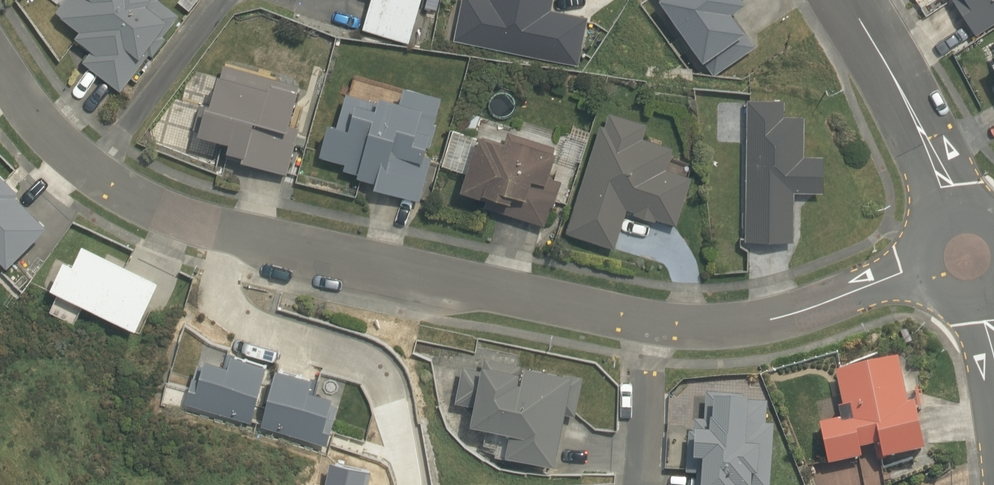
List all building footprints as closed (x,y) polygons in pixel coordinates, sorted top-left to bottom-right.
[(55,11),(79,29),(74,36),(92,50),(82,62),(120,90),(150,50),(154,53),(167,35),(164,33),(179,12),(163,0),(63,0),(55,11)] [(407,42),(419,0),(369,0),(359,27),(407,42)] [(454,38),(583,62),(592,17),(557,11),(559,0),(461,0),(454,38)] [(713,76),(756,46),(732,13),(746,3),(743,0),(660,0),(713,76)] [(993,23),(993,0),(954,0),(976,34),(993,23)] [(240,160),(285,172),(299,126),(287,122),(296,89),(298,83),(224,63),(223,73),(218,72),(209,104),(204,103),(197,132),(227,141),(225,149),(242,154),(240,160)] [(371,186),(418,199),(432,149),(428,148),(436,125),(432,124),(442,95),(403,82),(398,96),(378,89),(373,100),(346,91),(337,123),(328,121),(319,155),(344,162),(342,168),(355,173),(355,175),(373,180),(371,186)] [(785,99),(745,98),(743,239),(791,240),(792,190),(823,191),(824,155),(803,155),(803,116),(785,116),(785,99)] [(604,124),(599,122),(564,231),(612,246),(624,207),(633,210),(632,212),(654,219),(655,216),(675,223),(690,175),(665,166),(672,145),(641,135),(645,123),(608,111),(604,124)] [(477,133),(460,188),(487,197),(483,205),(543,224),(549,204),(552,205),(560,178),(548,176),(555,150),(505,132),(501,141),(477,133)] [(50,226),(18,194),(22,191),(0,170),(0,258),(9,267),(50,226)] [(49,288),(135,329),(160,276),(82,239),(72,260),(64,256),(49,288)] [(899,327),(903,343),(911,340),(906,325),(899,327)] [(200,366),(190,411),(331,444),(341,399),(320,393),(322,381),(221,358),(218,370),(200,366)] [(817,422),(827,464),(859,457),(857,448),(874,444),(877,459),(921,449),(910,401),(906,402),(896,358),(834,372),(841,405),(836,406),(838,417),(817,422)] [(485,367),(468,363),(459,406),(476,410),(472,427),(521,438),(515,462),(567,473),(588,382),(487,359),(485,367)] [(693,484),(768,484),(772,426),(764,425),(766,403),(745,402),(746,397),(705,394),(703,419),(692,418),(691,431),(687,431),(684,474),(694,475),(693,484)]
